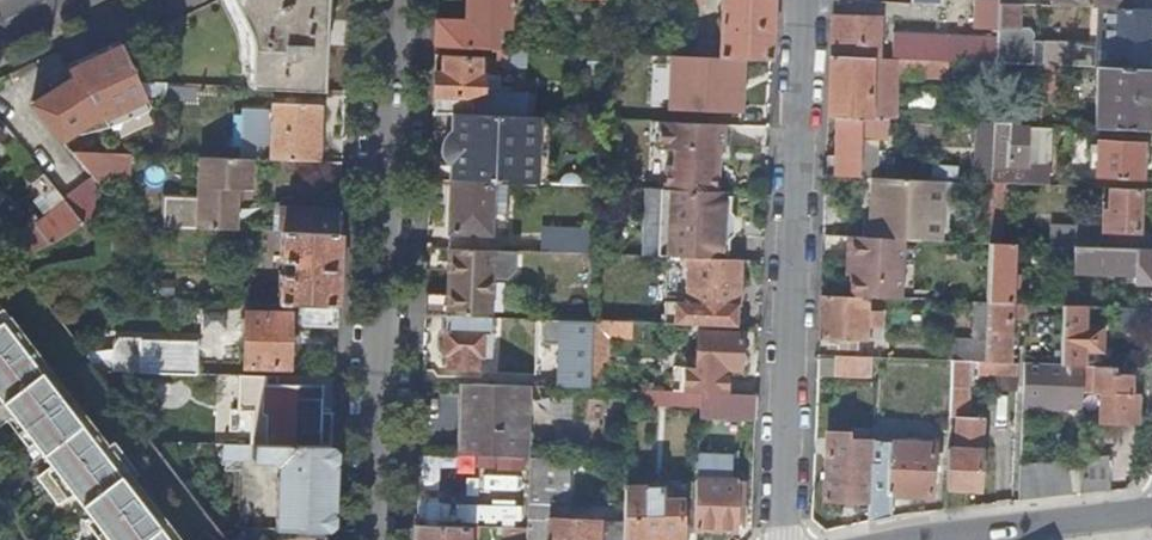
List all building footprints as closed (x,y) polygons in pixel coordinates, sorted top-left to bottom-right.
[(251,88),(322,91),(325,32),(326,0),(233,0),(238,7),(244,20),(249,34),(252,53),(251,88)] [(468,22),(438,21),(437,47),(497,49),(498,26),(510,27),(511,2),(517,3),(517,0),(469,0),(468,22)] [(772,60),(775,0),(723,0),(720,57),(738,58),(772,60)] [(976,34),(998,35),(999,13),(999,4),(1000,0),(978,0),(976,34)] [(1120,10),(1129,10),(1129,0),(1062,0),(1061,7),(1111,9),(1120,10)] [(999,4),(999,13),(998,35),(998,44),(997,64),(1033,65),(1034,31),(1020,31),(1021,5),(999,4)] [(1109,52),(1118,52),(1120,10),(1111,9),(1109,52)] [(1151,71),(1151,11),(1129,10),(1120,10),(1118,52),(1117,69),(1151,70),(1151,71)] [(833,18),(832,57),(880,59),(881,20),(833,18)] [(894,59),(919,60),(947,62),(997,64),(998,44),(895,40),(894,59)] [(138,83),(121,46),(68,70),(73,77),(33,101),(62,137),(101,115),(103,120),(146,100),(138,83)] [(511,66),(512,50),(499,49),(498,66),(511,66)] [(738,58),(720,57),(702,57),(702,75),(737,76),(738,58)] [(880,59),(832,57),(829,116),(838,117),(888,119),(894,119),(895,75),(918,75),(919,60),(894,59),(880,59)] [(434,113),(455,114),(484,115),(485,74),(481,74),(482,59),(444,58),(443,73),(436,73),(434,113)] [(946,77),(947,62),(919,60),(918,75),(946,77)] [(1056,66),(1043,66),(1042,92),(1055,93),(1056,66)] [(1117,69),(1100,68),(1098,126),(1149,129),(1150,104),(1151,104),(1151,96),(1150,96),(1151,70),(1117,69)] [(753,85),(706,82),(704,117),(751,119),(753,85)] [(274,113),(272,161),(321,163),(323,106),(275,104),(274,113)] [(272,161),(274,113),(248,112),(246,160),(254,160),(272,161)] [(538,118),(484,115),(455,114),(454,132),(450,135),(446,139),(443,147),(443,153),(446,159),(452,165),(452,181),(493,182),(514,183),(536,184),(538,118)] [(837,156),(828,156),(827,176),(860,178),(861,140),(887,141),(888,119),(838,117),(837,156)] [(668,166),(667,190),(717,192),(719,152),(731,153),(732,125),(661,123),(660,150),(677,150),(677,166),(668,166)] [(993,183),(995,124),(978,123),(975,183),(993,183)] [(1011,124),(995,124),(993,183),(1051,186),(1053,129),(1011,128),(1011,124)] [(1099,142),(1098,179),(1143,181),(1145,144),(1099,142)] [(131,155),(74,152),(84,164),(102,186),(130,187),(131,155)] [(167,200),(166,230),(236,232),(238,191),(252,191),(254,160),(246,160),(202,158),(200,201),(167,200)] [(102,186),(84,164),(56,188),(75,213),(83,223),(86,227),(121,209),(104,189),(102,186)] [(75,213),(56,188),(44,173),(34,181),(45,195),(43,196),(56,210),(41,221),(34,213),(29,218),(31,222),(52,245),(83,223),(75,213)] [(945,181),(873,178),(871,239),(906,240),(943,242),(945,181)] [(493,182),(452,181),(451,232),(491,233),(492,215),(493,182)] [(513,216),(514,183),(493,182),(492,215),(513,216)] [(1139,232),(1141,190),(1113,188),(1112,204),(1106,204),(1105,231),(1111,231),(1124,232),(1139,232)] [(664,189),(646,189),(644,256),(668,257),(722,259),(723,235),(718,235),(718,217),(724,217),(725,192),(717,192),(667,190),(664,189)] [(280,209),(279,233),(283,233),(342,235),(343,211),(280,209)] [(52,245),(31,222),(14,237),(32,255),(52,245)] [(1054,227),(1053,247),(1066,248),(1090,249),(1091,228),(1054,227)] [(597,254),(598,231),(549,229),(549,252),(597,254)] [(451,232),(450,248),(491,250),(491,233),(451,232)] [(306,305),(339,306),(340,271),(342,235),(283,233),(282,263),(287,263),(290,267),(295,267),(295,275),(282,275),(281,304),(306,305)] [(853,275),(852,298),(869,299),(903,301),(906,247),(906,240),(871,239),(849,238),(847,262),(854,262),(853,275)] [(991,244),(988,304),(1012,305),(1014,245),(991,244)] [(906,247),(903,301),(916,301),(918,248),(906,247)] [(491,250),(450,248),(448,295),(427,294),(426,316),(447,317),(493,319),(494,278),(508,279),(517,270),(517,251),(491,250)] [(1151,286),(1151,251),(1090,249),(1066,248),(1066,260),(1089,261),(1089,266),(1082,266),(1082,272),(1136,274),(1136,285),(1151,286)] [(666,303),(665,325),(738,328),(740,260),(722,259),(668,257),(666,298),(690,299),(689,304),(666,303)] [(867,340),(869,299),(852,298),(822,297),(820,338),(867,340)] [(987,344),(988,304),(974,304),(972,343),(987,344)] [(1023,320),(1023,306),(1012,305),(988,304),(987,344),(986,363),(1010,365),(1012,319),(1023,320)] [(306,326),(338,327),(339,306),(306,305),(306,326)] [(1064,308),(1061,367),(1082,368),(1082,351),(1094,351),(1095,328),(1085,328),(1085,308),(1064,308)] [(1151,330),(1151,311),(1116,310),(1115,329),(1151,330)] [(248,314),(248,366),(291,367),(292,315),(248,314)] [(492,334),(493,319),(447,317),(446,355),(451,355),(450,368),(478,369),(479,356),(484,356),(485,334),(492,334)] [(592,389),(594,334),(595,322),(560,321),(560,328),(574,329),(572,382),(559,381),(558,388),(592,389)] [(5,322),(0,326),(0,430),(16,418),(54,467),(40,478),(61,505),(75,495),(108,539),(169,539),(5,322)] [(616,323),(595,322),(594,334),(616,335),(616,323)] [(698,369),(713,369),(742,371),(744,336),(700,333),(698,369)] [(117,346),(117,372),(199,374),(200,342),(124,340),(117,346)] [(952,362),(969,363),(986,363),(987,344),(972,343),(949,342),(948,362),(952,362)] [(1109,349),(1109,369),(1133,370),(1139,370),(1140,351),(1109,349)] [(870,377),(871,358),(838,357),(837,376),(870,377)] [(110,362),(93,362),(100,371),(110,371),(110,362)] [(969,375),(969,363),(952,362),(948,490),(980,492),(982,452),(964,451),(964,444),(982,445),(983,419),(967,419),(969,375)] [(1018,365),(1010,365),(986,363),(969,363),(969,375),(1018,377),(1018,365)] [(1070,399),(1083,400),(1083,393),(1084,368),(1082,368),(1061,367),(1052,367),(1046,367),(1025,366),(1024,407),(1070,409),(1070,399)] [(1132,395),(1133,370),(1109,369),(1084,368),(1083,393),(1103,393),(1102,423),(1138,424),(1139,395),(1132,395)] [(276,376),(242,375),(241,410),(235,410),(234,445),(334,447),(335,414),(321,413),(321,385),(276,384),(276,376)] [(461,384),(459,456),(527,459),(530,387),(461,384)] [(702,418),(758,420),(759,397),(702,394),(702,418)] [(1070,409),(1082,409),(1083,400),(1070,399),(1070,409)] [(824,500),(871,502),(873,465),(874,442),(851,441),(851,433),(827,432),(824,500)] [(880,465),(873,465),(871,502),(870,522),(891,518),(892,496),(932,498),(934,446),(881,443),(880,465)] [(279,530),(331,532),(332,494),(334,447),(234,445),(226,445),(226,459),(270,460),(281,466),(279,530)] [(417,454),(418,488),(430,488),(429,453),(417,454)] [(741,455),(733,460),(732,482),(740,483),(741,455)] [(1080,496),(1110,493),(1109,457),(1081,460),(1080,496)] [(733,460),(700,458),(698,532),(736,532),(737,515),(744,516),(746,483),(740,483),(732,482),(733,460)] [(626,524),(545,520),(545,501),(569,502),(570,470),(589,471),(590,461),(532,459),(529,539),(625,539),(626,524)] [(1069,462),(1073,497),(1077,496),(1080,496),(1081,460),(1069,462)] [(1069,462),(1022,467),(1021,503),(1073,497),(1069,462)] [(488,469),(484,506),(502,508),(506,470),(488,469)] [(627,491),(626,524),(625,539),(683,539),(682,489),(627,491)] [(470,527),(419,525),(418,539),(469,539),(470,527)]
